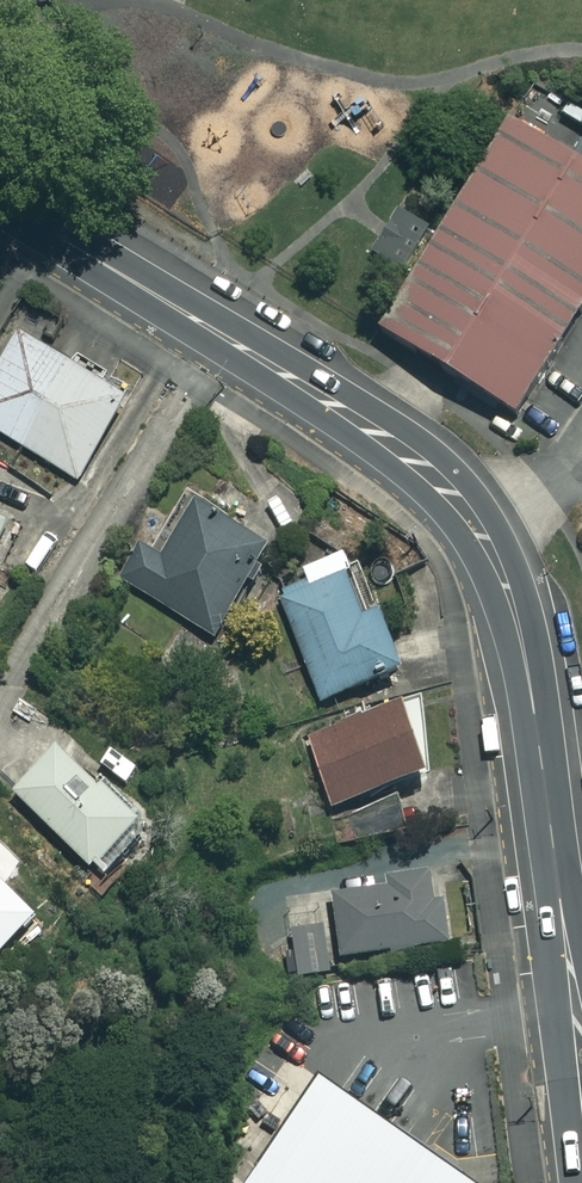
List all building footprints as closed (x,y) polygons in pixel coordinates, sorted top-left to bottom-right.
[(390,342),(528,423),(581,333),(581,167),(517,129),(390,342)] [(435,231),(402,210),(389,232),(373,256),(406,277),(435,231)] [(16,336),(0,362),(0,435),(76,480),(123,400),(16,336)] [(571,442),(581,449),(581,425),(571,442)] [(263,551),(192,507),(162,557),(143,545),(121,582),(211,637),(263,551)] [(363,616),(339,555),(300,570),(305,583),(278,594),(319,700),(395,670),(373,613),(363,616)] [(419,776),(395,707),(307,737),(331,806),(419,776)] [(137,823),(60,748),(12,798),(87,871),(92,866),(99,873),(135,836),(130,831),(137,823)] [(407,830),(399,801),(351,815),(359,843),(407,830)] [(476,940),(467,871),(331,889),(340,957),(476,940)] [(0,888),(0,950),(31,918),(0,888)] [(314,1084),(245,1182),(456,1182),(314,1084)]
